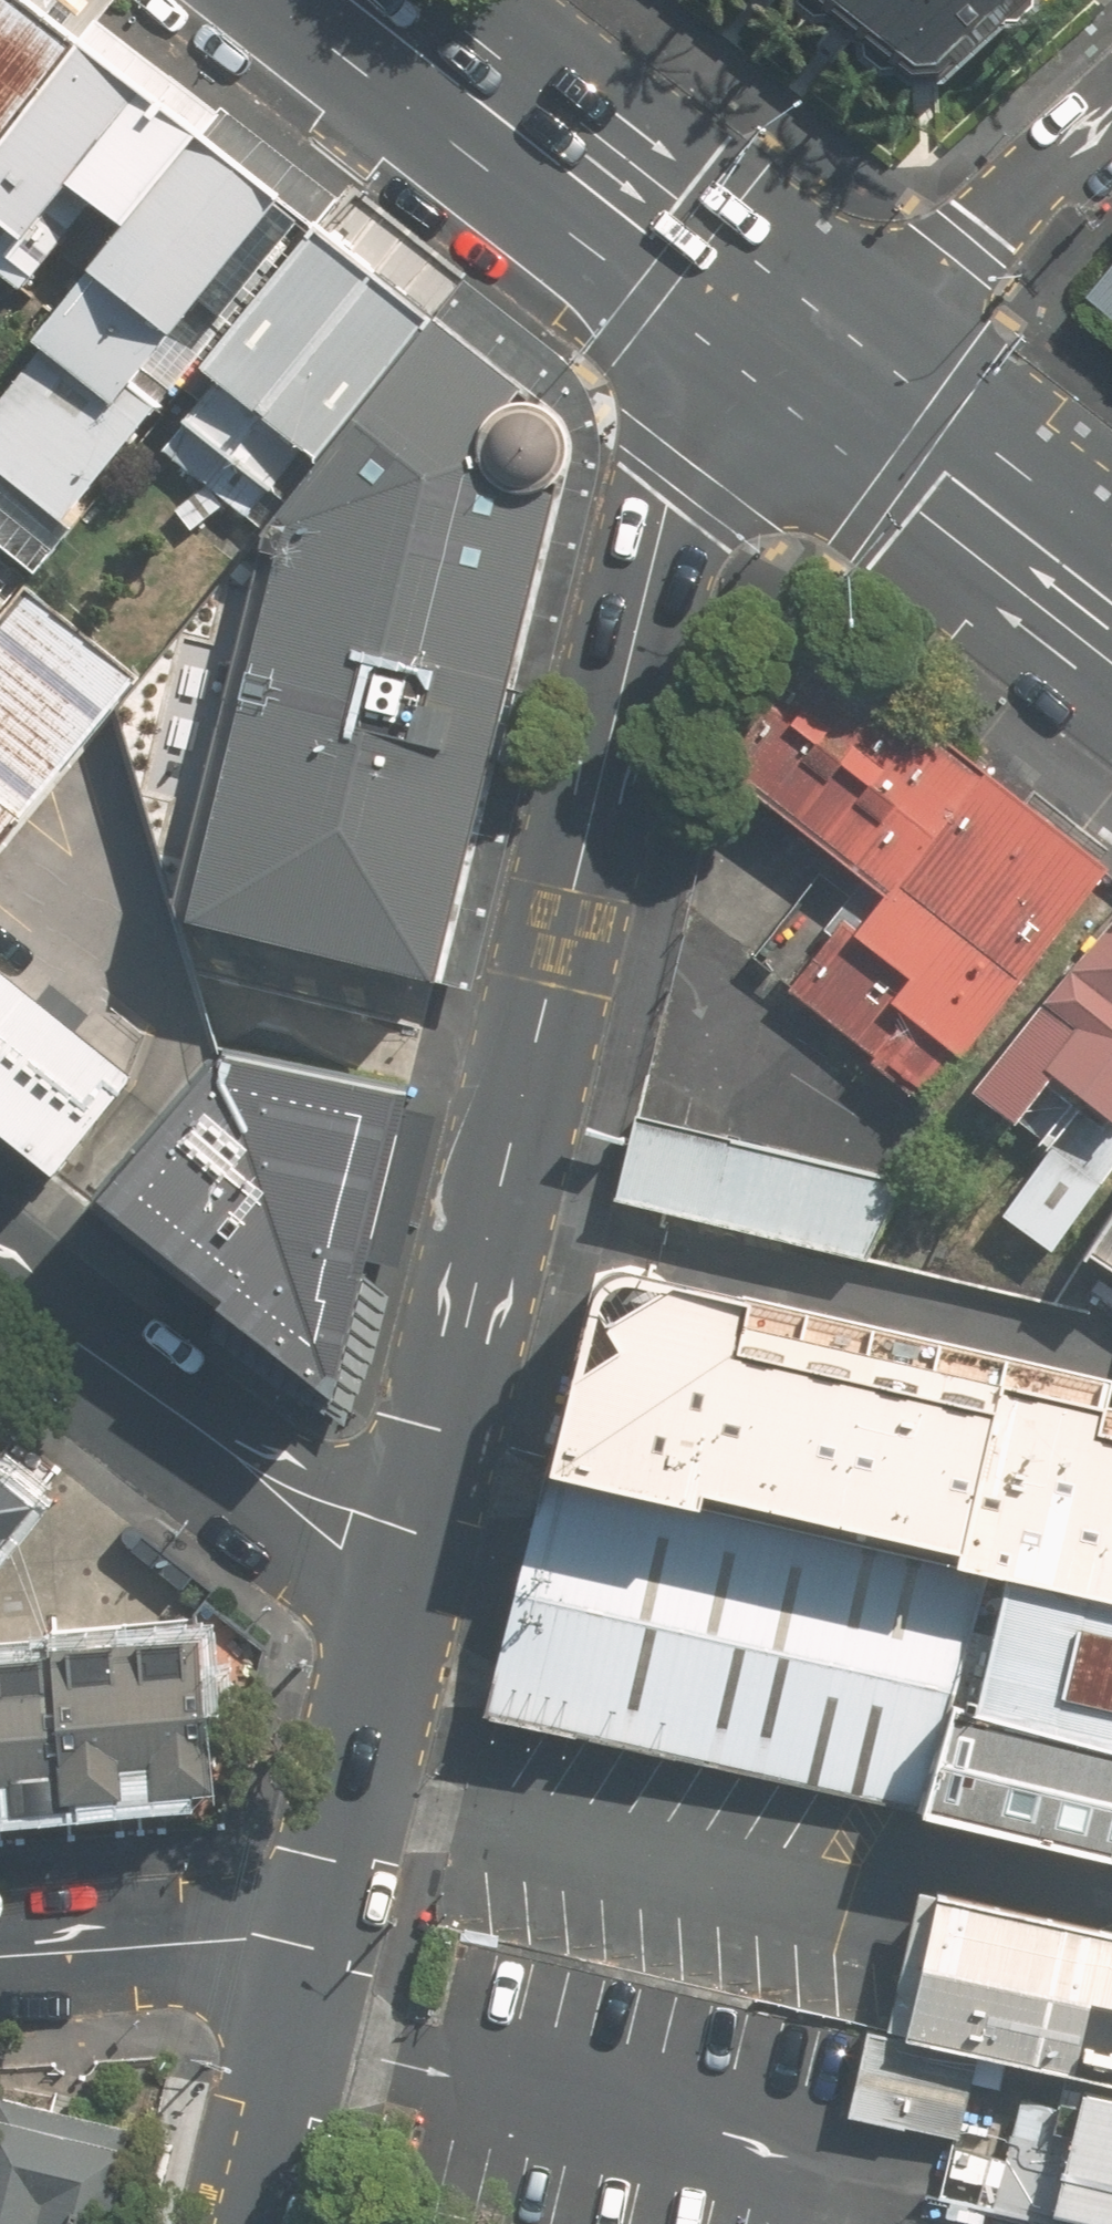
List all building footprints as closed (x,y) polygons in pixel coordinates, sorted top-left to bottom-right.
[(80,43),(26,0),(0,0),(0,144),(80,43)] [(930,89),(1025,0),(818,0),(930,89)] [(195,137),(196,135),(80,43),(0,144),(0,285),(19,261),(39,276),(99,199),(121,217),(128,221),(195,137)] [(313,227),(196,135),(195,137),(128,221),(36,335),(52,347),(0,412),(0,559),(28,581),(204,363),(313,227)] [(310,447),(321,455),(431,319),(313,227),(204,363),(224,380),(164,451),(251,521),(310,447)] [(1111,316),(1111,281),(1095,302),(1111,316)] [(297,484),(190,920),(435,980),(571,430),(431,319),(321,455),(297,484)] [(112,710),(143,673),(28,581),(0,614),(0,847),(112,710)] [(984,1090),(1053,1143),(1001,1211),(1058,1256),(1111,1187),(1111,925),(984,1090)] [(58,1176),(136,1077),(0,969),(0,1131),(58,1176)] [(338,1378),(405,1076),(230,1046),(100,1183),(166,1237),(338,1378)] [(875,1260),(913,1183),(634,1114),(614,1198),(875,1260)] [(1087,1247),(1111,1265),(1111,1208),(1087,1247)] [(1111,1597),(1111,1381),(597,1268),(547,1465),(959,1561),(1111,1597)] [(894,1809),(921,1691),(959,1561),(547,1465),(485,1713),(894,1809)] [(35,1502),(0,1474),(0,1545),(35,1502)] [(921,1691),(1111,1737),(1111,1597),(959,1561),(921,1691)] [(56,1639),(56,1645),(68,1799),(212,1789),(200,1628),(56,1639)] [(0,1649),(0,1810),(68,1805),(56,1645),(0,1649)] [(894,1809),(1111,1858),(1111,1737),(921,1691),(894,1809)] [(892,2029),(1081,2072),(1111,2079),(1111,1926),(926,1885),(892,2029)] [(1046,2217),(1076,2223),(1111,2223),(1111,2079),(1081,2072),(1046,2217)] [(121,2147),(0,2119),(0,2223),(104,2223),(121,2147)]
